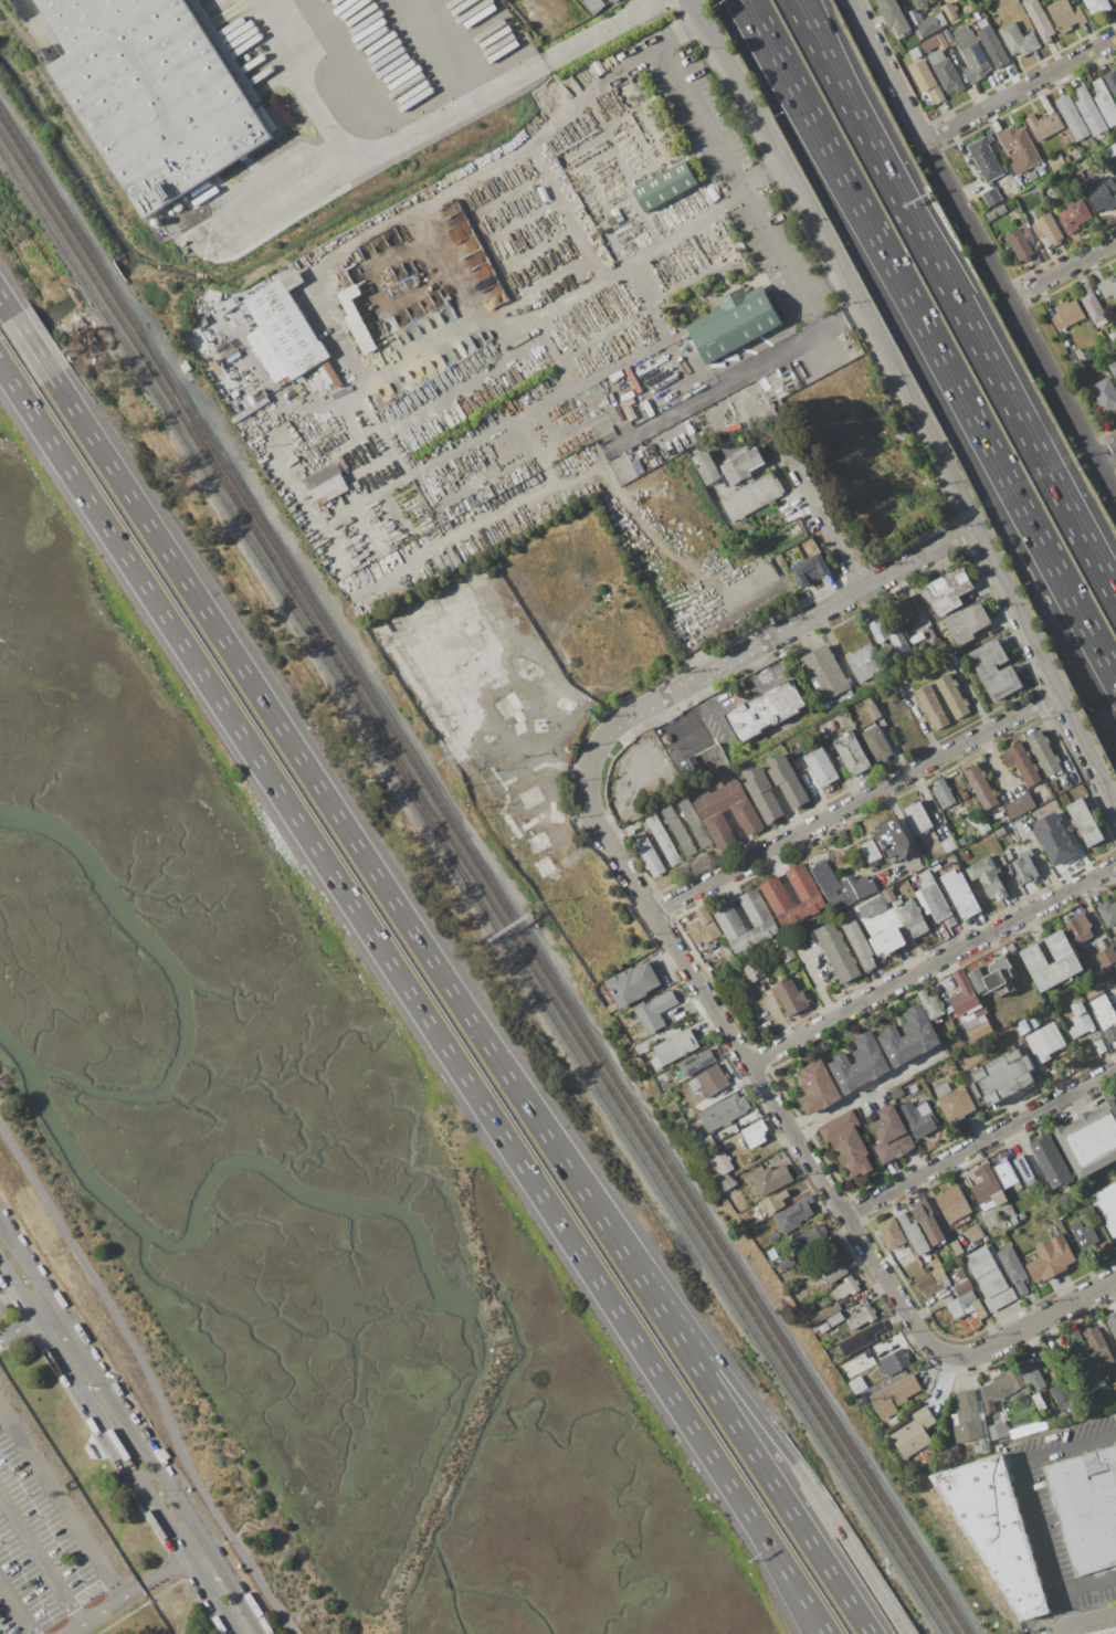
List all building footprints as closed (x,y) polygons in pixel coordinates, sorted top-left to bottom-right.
[(72,52),(38,0),(199,0),(264,102),(256,107),(274,136),(144,220),(46,68),(72,52)] [(594,14),(582,0),(600,0),(604,4),(594,14)] [(891,29),(875,0),(896,0),(913,29),(912,30),(913,32),(897,40),(896,36),(897,35),(893,28),(891,29)] [(918,7),(915,0),(931,0),(927,2),(929,6),(923,9),(920,6),(918,7)] [(1022,1),(1024,0),(1038,0),(1056,33),(1051,36),(1053,40),(1045,44),(1022,1)] [(1046,7),(1058,0),(1069,0),(1073,8),(1078,4),(1088,22),(1081,25),(1078,22),(1072,27),(1074,30),(1062,36),(1046,7)] [(1094,19),(1083,0),(1108,0),(1113,9),(1094,19)] [(951,25),(944,10),(952,6),(956,4),(958,9),(955,11),(960,20),(951,25)] [(964,7),(969,4),(973,12),(968,15),(964,7)] [(913,28),(940,12),(948,25),(919,40),(913,28)] [(986,19),(989,24),(990,24),(1011,62),(997,70),(976,32),(981,29),(977,23),(986,19)] [(998,30),(1014,20),(1024,36),(1033,32),(1042,48),(1023,57),(1020,52),(1012,55),(998,30)] [(952,33),(967,25),(969,31),(971,29),(991,66),(983,71),(985,75),(983,75),(985,77),(970,85),(962,70),(970,66),(952,33)] [(943,32),(948,29),(954,40),(949,43),(943,32)] [(936,36),(941,32),(949,46),(943,50),(936,36)] [(926,52),(920,44),(935,36),(939,45),(926,52)] [(927,56),(941,49),(946,57),(949,56),(966,88),(957,94),(955,91),(947,94),(927,56)] [(925,60),(946,99),(936,105),(929,92),(927,94),(926,92),(922,94),(908,68),(925,60)] [(1104,76),(1115,69),(1115,97),(1104,76)] [(1101,77),(1115,106),(1115,124),(1110,127),(1094,97),(1098,95),(1092,83),(1101,77)] [(1084,85),(1108,129),(1094,137),(1075,103),(1080,99),(1075,91),(1084,85)] [(1068,95),(1091,134),(1076,141),(1055,102),(1068,95)] [(1038,141),(1025,119),(1034,115),(1038,120),(1042,118),(1043,120),(1056,113),(1064,127),(1038,141)] [(1023,127),(1043,161),(1018,176),(1007,156),(1015,151),(1012,146),(1004,150),(997,135),(1013,126),(1014,128),(1017,127),(1018,130),(1023,127)] [(988,135),(991,141),(988,144),(1001,166),(1003,165),(1008,172),(987,183),(982,177),(980,178),(978,173),(980,172),(972,158),(970,159),(965,148),(988,135)] [(1105,148),(1115,143),(1115,155),(1110,158),(1105,148)] [(645,212),(633,189),(685,160),(698,183),(645,212)] [(1022,175),(1033,168),(1036,175),(1025,181),(1022,175)] [(1110,177),(1115,187),(1115,206),(1106,212),(1104,208),(1097,212),(1085,191),(1110,177)] [(1029,189),(1036,185),(1039,190),(1032,193),(1029,189)] [(537,189),(543,186),(550,199),(544,202),(537,189)] [(982,194),(996,187),(1002,200),(989,208),(982,194)] [(1082,199),(1093,218),(1078,225),(1080,229),(1068,235),(1060,220),(1061,220),(1057,212),(1064,209),(1060,202),(1071,197),(1074,203),(1082,199)] [(1045,203),(1064,238),(1050,245),(1044,235),(1039,239),(1032,225),(1038,222),(1036,220),(1038,219),(1032,210),(1045,203)] [(617,208),(624,219),(618,223),(610,211),(617,208)] [(506,302),(466,216),(453,222),(457,229),(450,232),(487,311),(506,302)] [(1006,236),(1021,229),(1022,230),(1028,228),(1034,241),(1029,244),(1035,254),(1031,256),(1032,257),(1024,262),(1023,261),(1020,263),(1006,236)] [(244,301),(297,270),(304,282),(289,291),(328,358),(278,388),(248,336),(261,328),(244,301)] [(1115,275),(1115,277),(1115,301),(1113,295),(1104,299),(1097,285),(1115,275)] [(1087,282),(1107,318),(1095,325),(1081,298),(1086,295),(1081,285),(1087,282)] [(358,284),(362,294),(352,299),(378,348),(364,356),(345,317),(349,315),(338,294),(358,284)] [(686,326),(720,308),(717,301),(744,287),(747,294),(762,286),(783,325),(755,340),(757,344),(744,350),(741,347),(734,351),(735,354),(708,368),(686,326)] [(1059,331),(1051,318),(1060,314),(1055,306),(1067,299),(1068,303),(1075,299),(1085,317),(1059,331)] [(213,327),(220,323),(222,328),(217,331),(213,327)] [(1068,355),(1080,348),(1086,360),(1074,366),(1068,355)] [(207,355),(214,350),(220,358),(212,363),(207,355)] [(180,366),(188,361),(192,369),(185,373),(180,366)] [(329,362),(343,384),(337,388),(323,366),(329,362)] [(1107,366),(1115,362),(1115,382),(1107,366)] [(1109,377),(1115,389),(1115,414),(1115,411),(1113,412),(1110,410),(1105,413),(1091,387),(1109,377)] [(683,383),(689,381),(693,389),(686,391),(683,383)] [(625,384),(638,410),(632,412),(620,388),(625,384)] [(675,388),(682,384),(685,391),(678,394),(675,388)] [(709,430),(745,413),(747,419),(713,435),(709,430)] [(716,441),(727,438),(728,444),(718,447),(716,441)] [(435,449),(443,445),(445,450),(438,454),(435,449)] [(719,499),(748,484),(745,478),(731,486),(720,466),(731,461),(729,456),(747,446),(749,451),(757,446),(766,463),(750,472),(755,481),(770,472),(775,479),(777,477),(785,492),(782,493),(783,494),(731,523),(719,499)] [(707,450),(722,477),(706,485),(692,458),(707,450)] [(302,479),(336,461),(343,474),(341,474),(350,489),(318,506),(310,492),(308,493),(302,479)] [(771,531),(796,518),(803,533),(779,546),(771,531)] [(820,552),(831,572),(820,578),(820,577),(812,580),(813,582),(802,588),(791,568),(820,552)] [(913,591),(965,565),(968,571),(966,572),(970,579),(972,578),(977,588),(960,595),(965,603),(929,622),(913,591)] [(382,590),(402,580),(404,586),(385,595),(382,590)] [(906,595),(917,616),(902,625),(891,604),(896,601),(894,597),(901,593),(903,598),(906,595)] [(931,624),(962,609),(964,611),(981,602),(986,611),(988,610),(994,622),(975,632),(977,636),(946,653),(931,624)] [(867,624),(882,616),(893,637),(878,644),(871,629),(871,630),(867,624)] [(464,628),(476,621),(480,629),(467,635),(464,628)] [(381,622),(385,626),(376,634),(371,630),(381,622)] [(899,628),(912,650),(903,654),(891,633),(899,628)] [(968,654),(997,637),(1024,686),(994,703),(968,654)] [(827,644),(851,687),(823,702),(800,658),(827,644)] [(844,657),(872,644),(884,670),(857,683),(844,657)] [(396,649),(410,673),(411,672),(415,678),(414,679),(439,718),(440,717),(444,724),(443,725),(450,735),(440,741),(386,655),(396,649)] [(935,681),(949,673),(952,679),(955,678),(958,685),(957,686),(964,699),(966,698),(969,705),(967,706),(970,711),(956,719),(935,681)] [(725,714),(790,679),(794,688),(797,687),(806,704),(798,707),(801,713),(775,726),(773,724),(761,729),(764,732),(740,744),(725,714)] [(929,684),(950,723),(936,730),(915,692),(929,684)] [(534,691),(569,714),(559,729),(558,728),(556,730),(552,728),(554,725),(528,708),(527,710),(524,707),(525,705),(524,705),(534,691)] [(514,692),(520,704),(513,708),(506,696),(514,692)] [(866,708),(875,703),(882,717),(873,721),(866,708)] [(566,704),(573,709),(571,713),(564,707),(566,704)] [(513,716),(518,713),(523,720),(518,724),(513,716)] [(863,732),(878,725),(894,755),(878,762),(863,732)] [(833,739),(853,729),(873,767),(853,777),(846,765),(843,767),(838,757),(842,755),(833,739)] [(1026,739),(1041,730),(1045,737),(1046,736),(1051,742),(1049,744),(1056,757),(1059,756),(1062,761),(1059,762),(1063,769),(1062,770),(1063,772),(1059,774),(1057,772),(1054,773),(1055,776),(1052,778),(1051,776),(1047,777),(1043,768),(1041,769),(1038,763),(1040,762),(1035,755),(1033,755),(1030,748),(1031,747),(1026,739)] [(468,757),(496,740),(506,756),(501,759),(504,763),(481,778),(468,757)] [(1021,742),(1026,751),(1028,751),(1031,756),(1030,757),(1034,766),(1035,765),(1039,770),(1038,771),(1042,780),(1028,788),(1015,766),(1009,770),(1000,755),(1008,751),(1007,750),(1021,742)] [(696,757),(718,744),(725,757),(703,769),(696,757)] [(804,757),(823,747),(841,778),(821,788),(804,757)] [(785,752),(811,801),(792,810),(779,786),(778,787),(769,770),(772,768),(767,759),(778,753),(779,756),(785,752)] [(696,757),(703,769),(705,774),(695,780),(685,762),(696,757)] [(965,772),(979,765),(982,771),(985,770),(987,776),(986,777),(992,790),(994,789),(998,795),(996,797),(1000,802),(986,810),(980,801),(978,802),(975,797),(978,795),(973,788),(971,789),(968,783),(970,782),(965,772)] [(744,772),(754,767),(756,769),(761,766),(773,788),(771,789),(786,815),(768,825),(745,782),(748,781),(744,772)] [(505,786),(533,772),(537,780),(509,793),(505,786)] [(943,777),(957,802),(943,810),(933,791),(938,788),(935,781),(943,777)] [(1059,780),(1065,777),(1068,782),(1063,787),(1059,780)] [(695,802),(738,780),(764,829),(747,837),(738,821),(736,823),(730,813),(733,812),(730,808),(723,812),(739,843),(720,852),(695,802)] [(960,794),(967,791),(970,798),(964,801),(960,794)] [(1004,805),(1029,793),(1031,797),(1038,792),(1041,798),(1033,802),(1035,807),(1011,820),(1004,805)] [(687,797),(713,844),(703,851),(686,820),(685,820),(684,818),(683,819),(681,814),(682,813),(676,802),(687,797)] [(1066,807),(1083,798),(1097,825),(1099,824),(1107,837),(1088,848),(1066,807)] [(920,801),(934,826),(916,835),(903,810),(910,807),(908,803),(914,801),(915,804),(920,801)] [(672,805),(697,853),(686,858),(670,826),(667,827),(663,821),(665,820),(661,811),(672,805)] [(501,818),(508,812),(525,835),(516,841),(501,818)] [(1078,855),(1065,828),(1063,829),(1054,812),(1031,824),(1052,868),(1078,855)] [(655,814),(682,862),(672,867),(652,832),(650,833),(648,829),(650,827),(645,820),(655,814)] [(897,815),(912,843),(905,858),(891,865),(873,831),(880,827),(878,825),(897,815)] [(520,826),(536,816),(539,822),(525,832),(520,826)] [(976,824),(986,819),(991,829),(981,834),(976,824)] [(994,831),(1003,827),(1007,833),(998,837),(994,831)] [(644,831),(666,872),(653,878),(631,839),(644,831)] [(531,837),(536,835),(540,843),(536,845),(531,837)] [(939,842),(952,835),(958,848),(946,854),(939,842)] [(872,836),(883,857),(876,861),(878,864),(872,867),(860,845),(867,842),(866,840),(872,836)] [(957,841),(965,836),(968,844),(960,847),(957,841)] [(1011,862),(1019,858),(1017,855),(1031,847),(1035,856),(1031,858),(1040,875),(1036,877),(1038,879),(1032,883),(1031,881),(1023,884),(1011,862)] [(959,854),(966,851),(970,857),(964,861),(959,854)] [(534,863),(547,855),(556,869),(543,878),(534,863)] [(965,869),(990,856),(996,866),(999,865),(1002,872),(997,874),(1008,896),(998,902),(994,895),(989,897),(978,877),(971,881),(965,869)] [(812,871),(821,865),(820,862),(824,860),(832,875),(830,876),(840,896),(828,903),(812,871)] [(783,929),(760,886),(778,876),(794,907),(801,903),(785,873),(803,863),(827,906),(820,909),(821,911),(812,916),(811,915),(783,929)] [(928,868),(957,924),(948,928),(944,919),(936,923),(930,913),(926,915),(914,893),(918,890),(912,877),(928,868)] [(939,877),(954,868),(957,874),(960,872),(981,911),(967,919),(966,917),(961,919),(939,877)] [(834,913),(828,903),(840,896),(849,892),(843,881),(852,876),(853,878),(855,877),(857,882),(867,876),(870,882),(873,879),(877,889),(834,913)] [(891,887),(896,899),(888,904),(882,892),(891,887)] [(735,955),(713,910),(731,902),(747,931),(754,928),(738,898),(757,888),(779,932),(772,936),(773,938),(741,953),(740,951),(735,955)] [(863,906),(881,896),(887,907),(870,917),(863,906)] [(897,906),(913,897),(917,907),(919,906),(923,911),(920,913),(930,930),(915,938),(909,929),(907,930),(903,921),(905,920),(897,906)] [(1112,905),(1115,902),(1115,924),(1109,928),(1097,907),(1109,900),(1112,905)] [(706,905),(723,936),(705,945),(703,941),(696,945),(689,932),(693,930),(688,924),(699,918),(695,911),(706,905)] [(1067,923),(1071,921),(1070,919),(1085,911),(1092,927),(1091,928),(1094,936),(1077,943),(1074,937),(1075,937),(1067,923)] [(856,917),(875,953),(872,956),(877,968),(867,972),(861,961),(859,962),(840,925),(856,917)] [(814,932),(833,923),(839,931),(840,930),(843,936),(841,937),(853,958),(854,957),(857,963),(856,964),(861,973),(842,983),(814,932)] [(870,939),(897,926),(907,945),(887,955),(885,951),(877,955),(870,939)] [(1063,929),(1085,970),(1042,993),(1020,952),(1038,942),(1050,964),(1056,961),(1044,939),(1063,929)] [(1113,945),(1115,951),(1115,962),(1104,968),(1096,953),(1113,945)] [(780,953),(786,950),(790,960),(785,963),(780,953)] [(967,972),(979,967),(985,978),(991,973),(990,970),(990,964),(997,962),(994,959),(1006,953),(1007,957),(1008,957),(1012,967),(1010,969),(1013,976),(1009,978),(1015,990),(998,998),(996,992),(980,1000),(967,972)] [(743,966),(757,959),(766,976),(751,982),(743,966)] [(606,981),(633,967),(634,968),(650,960),(663,984),(648,992),(649,994),(621,1010),(606,981)] [(961,968),(981,1004),(983,1004),(988,1012),(977,1018),(973,1011),(968,1014),(967,1012),(958,1016),(948,999),(962,991),(952,972),(961,968)] [(1095,980),(1102,977),(1104,982),(1097,985),(1095,980)] [(776,988),(793,979),(799,992),(802,990),(808,1000),(804,1002),(808,1008),(790,1016),(776,988)] [(1105,984),(1113,981),(1115,987),(1108,990),(1105,984)] [(917,992),(925,989),(928,997),(931,994),(933,997),(936,995),(946,1013),(931,1021),(917,992)] [(633,1008),(645,1001),(646,1004),(672,991),(678,1004),(661,1013),(667,1025),(648,1035),(633,1008)] [(1104,991),(1115,1014),(1115,1040),(1109,1043),(1088,1003),(1091,1002),(1088,999),(1104,991)] [(1082,1001),(1096,1029),(1091,1032),(1089,1030),(1081,1034),(1073,1019),(1077,1016),(1072,1005),(1082,1001)] [(919,1003),(941,1043),(894,1068),(877,1036),(885,1033),(884,1031),(895,1024),(902,1036),(907,1034),(903,1025),(908,1022),(904,1013),(908,1010),(907,1010),(919,1003)] [(1014,1024),(1034,1014),(1040,1027),(1020,1036),(1014,1024)] [(968,1032),(981,1026),(979,1022),(986,1019),(991,1031),(972,1040),(968,1032)] [(1025,1037),(1053,1022),(1068,1050),(1040,1065),(1025,1037)] [(653,1047),(689,1027),(699,1046),(673,1062),(674,1063),(671,1065),(670,1064),(664,1066),(663,1065),(656,1068),(652,1061),(659,1056),(653,1047)] [(949,1032),(956,1029),(958,1034),(952,1037),(949,1032)] [(871,1030),(892,1069),(845,1095),(829,1064),(835,1060),(834,1057),(846,1052),(853,1064),(859,1062),(853,1052),(859,1050),(853,1040),(871,1030)] [(1093,1043),(1101,1039),(1107,1051),(1099,1055),(1093,1043)] [(635,1047),(649,1040),(653,1047),(640,1055),(635,1047)] [(970,1071),(1017,1047),(1022,1057),(1028,1055),(1034,1069),(1029,1072),(1034,1083),(988,1106),(983,1097),(978,1099),(971,1086),(976,1083),(970,1071)] [(677,1064),(696,1054),(697,1055),(709,1048),(716,1062),(685,1078),(677,1064)] [(821,1058),(843,1098),(809,1117),(798,1098),(807,1093),(798,1076),(802,1073),(800,1069),(821,1058)] [(687,1082),(717,1064),(729,1085),(705,1099),(699,1089),(694,1093),(687,1082)] [(936,1098),(943,1095),(938,1086),(947,1082),(951,1090),(962,1085),(976,1109),(965,1115),(966,1117),(958,1120),(957,1119),(949,1124),(936,1098)] [(891,1093),(901,1087),(904,1094),(894,1099),(891,1093)] [(698,1114),(737,1093),(740,1098),(745,1096),(751,1107),(746,1110),(747,1113),(733,1120),(734,1122),(725,1127),(723,1125),(708,1132),(698,1114)] [(901,1106),(912,1100),(914,1105),(925,1098),(937,1121),(935,1122),(937,1127),(915,1139),(907,1122),(908,1121),(901,1106)] [(1114,1098),(1115,1102),(1115,1160),(1081,1180),(1053,1131),(1064,1125),(1065,1127),(1081,1119),(1078,1116),(1088,1110),(1089,1114),(1105,1105),(1104,1104),(1114,1098)] [(893,1103),(916,1147),(883,1164),(874,1146),(881,1142),(877,1135),(875,1136),(870,1125),(881,1118),(877,1111),(893,1103)] [(818,1128),(852,1109),(860,1125),(855,1128),(870,1155),(867,1156),(873,1167),(872,1168),(873,1170),(863,1174),(862,1173),(850,1179),(830,1141),(827,1143),(818,1128)] [(739,1131),(762,1118),(769,1130),(765,1132),(766,1135),(765,1136),(767,1140),(749,1149),(739,1131)] [(1050,1132),(1075,1181),(1064,1187),(1063,1184),(1054,1189),(1030,1145),(1041,1138),(1041,1137),(1050,1132)] [(709,1159),(724,1150),(728,1157),(729,1156),(731,1160),(730,1160),(735,1168),(728,1172),(729,1174),(731,1173),(738,1184),(726,1191),(720,1182),(724,1181),(709,1159)] [(1023,1156),(1036,1180),(1028,1184),(1013,1160),(1023,1156)] [(1006,1157),(1023,1188),(1017,1191),(1013,1185),(1006,1189),(993,1167),(1000,1163),(999,1160),(1006,1157)] [(989,1163),(1008,1201),(985,1213),(971,1188),(983,1181),(981,1176),(978,1178),(975,1171),(989,1163)] [(762,1196),(751,1177),(771,1166),(773,1170),(785,1164),(793,1180),(762,1196)] [(1089,1195),(1115,1182),(1115,1237),(1113,1238),(1106,1225),(1108,1224),(1098,1205),(1095,1206),(1089,1195)] [(935,1198),(939,1195),(938,1193),(941,1191),(943,1193),(950,1189),(949,1187),(952,1184),(954,1187),(958,1185),(972,1212),(968,1214),(971,1220),(957,1227),(954,1221),(949,1224),(935,1198)] [(760,1202),(777,1193),(777,1194),(787,1190),(790,1195),(782,1200),(787,1206),(770,1215),(766,1208),(764,1209),(760,1202)] [(773,1216),(811,1194),(814,1201),(809,1204),(813,1213),(809,1215),(810,1216),(800,1222),(802,1225),(785,1235),(773,1216)] [(925,1198),(934,1214),(931,1215),(946,1241),(933,1248),(912,1210),(916,1208),(914,1203),(925,1198)] [(1059,1221),(1056,1214),(1065,1211),(1068,1216),(1059,1221)] [(897,1215),(904,1212),(910,1223),(915,1220),(931,1250),(918,1256),(897,1215)] [(1010,1219),(1015,1215),(1019,1223),(1013,1225),(1010,1219)] [(875,1225),(894,1216),(907,1242),(889,1252),(875,1225)] [(1071,1224),(1080,1220),(1083,1227),(1091,1224),(1101,1245),(1084,1253),(1071,1224)] [(998,1226),(1010,1221),(1012,1227),(1001,1233),(998,1226)] [(787,1237),(798,1231),(800,1234),(820,1223),(822,1227),(825,1225),(829,1232),(825,1233),(828,1236),(794,1255),(790,1250),(792,1248),(787,1237)] [(966,1230),(978,1223),(985,1237),(972,1243),(966,1230)] [(768,1236),(778,1231),(781,1236),(771,1242),(768,1236)] [(1043,1282),(1042,1279),(1034,1283),(1025,1265),(1041,1257),(1035,1246),(1062,1233),(1077,1262),(1067,1266),(1070,1268),(1043,1282)] [(950,1243),(957,1240),(964,1253),(957,1256),(950,1243)] [(986,1245),(1008,1286),(1010,1285),(1017,1298),(990,1313),(983,1299),(986,1298),(962,1257),(986,1245)] [(1011,1245),(1029,1278),(1023,1282),(1029,1293),(1021,1297),(1013,1284),(1010,1285),(993,1254),(1011,1245)] [(895,1253),(906,1247),(909,1254),(899,1259),(895,1253)] [(779,1263),(791,1256),(796,1263),(783,1269),(779,1263)] [(823,1273),(832,1266),(834,1268),(843,1263),(849,1273),(831,1285),(823,1273)] [(916,1278),(940,1266),(946,1277),(941,1279),(945,1286),(933,1293),(925,1296),(916,1278)] [(817,1279),(823,1275),(828,1283),(822,1287),(817,1279)] [(830,1293),(836,1289),(835,1287),(845,1282),(844,1279),(852,1275),(855,1280),(857,1279),(860,1284),(857,1285),(861,1290),(852,1295),(851,1293),(842,1298),(841,1298),(834,1301),(830,1293)] [(954,1287),(969,1279),(973,1288),(958,1296),(954,1287)] [(806,1290),(814,1285),(818,1292),(809,1296),(806,1290)] [(933,1293),(945,1286),(948,1294),(937,1299),(933,1293)] [(957,1298),(972,1290),(977,1299),(971,1303),(969,1304),(961,1307),(957,1298)] [(945,1305),(957,1298),(961,1307),(949,1313),(945,1305)] [(971,1303),(977,1299),(978,1298),(988,1317),(980,1320),(971,1303)] [(842,1309),(810,1327),(806,1319),(810,1317),(806,1307),(812,1304),(818,1313),(838,1301),(842,1309)] [(853,1330),(846,1320),(854,1315),(853,1314),(856,1311),(857,1314),(863,1309),(862,1308),(871,1303),(880,1317),(870,1322),(868,1321),(853,1330)] [(961,1307),(969,1304),(971,1308),(972,1307),(978,1318),(972,1321),(969,1314),(966,1315),(961,1307)] [(1105,1315),(1115,1308),(1115,1339),(1105,1320),(1108,1319),(1105,1315)] [(828,1319),(841,1311),(845,1319),(832,1327),(828,1319)] [(839,1343),(882,1320),(887,1329),(875,1335),(878,1340),(846,1358),(839,1343)] [(819,1327),(827,1321),(831,1328),(822,1332),(819,1327)] [(1097,1327),(1106,1343),(1093,1351),(1084,1335),(1097,1327)] [(1078,1331),(1107,1385),(1089,1394),(1063,1343),(1073,1338),(1071,1335),(1078,1331)] [(1107,1347),(1115,1361),(1106,1366),(1108,1370),(1102,1373),(1093,1354),(1107,1347)] [(880,1360),(904,1348),(908,1358),(916,1354),(922,1360),(888,1378),(880,1360)] [(1035,1353),(1046,1348),(1050,1354),(1040,1361),(1035,1353)] [(1047,1387),(1038,1392),(1033,1382),(1003,1399),(982,1403),(980,1387),(993,1382),(991,1378),(1031,1357),(1047,1387)] [(843,1373),(855,1368),(860,1377),(846,1382),(843,1373)] [(866,1390),(906,1369),(908,1374),(913,1372),(923,1391),(907,1399),(908,1401),(896,1408),(898,1412),(882,1421),(866,1390)] [(861,1375),(868,1389),(855,1395),(849,1382),(861,1375)] [(1051,1388),(1064,1381),(1080,1410),(1066,1416),(1051,1388)] [(956,1442),(952,1411),(959,1410),(957,1392),(976,1389),(982,1438),(956,1442)] [(1031,1393),(1036,1390),(1043,1401),(1039,1404),(1031,1393)] [(891,1435),(916,1420),(913,1414),(925,1405),(936,1422),(924,1430),(933,1442),(906,1458),(891,1435)] [(1007,1437),(1005,1423),(987,1426),(989,1440),(1007,1437)] [(981,1443),(989,1442),(990,1452),(989,1452),(989,1454),(983,1454),(983,1452),(982,1452),(981,1443)] [(1076,1578),(1115,1565),(1115,1444),(1043,1467),(1076,1578)] [(929,1476),(1023,1622),(1051,1613),(1002,1454),(929,1476)]
